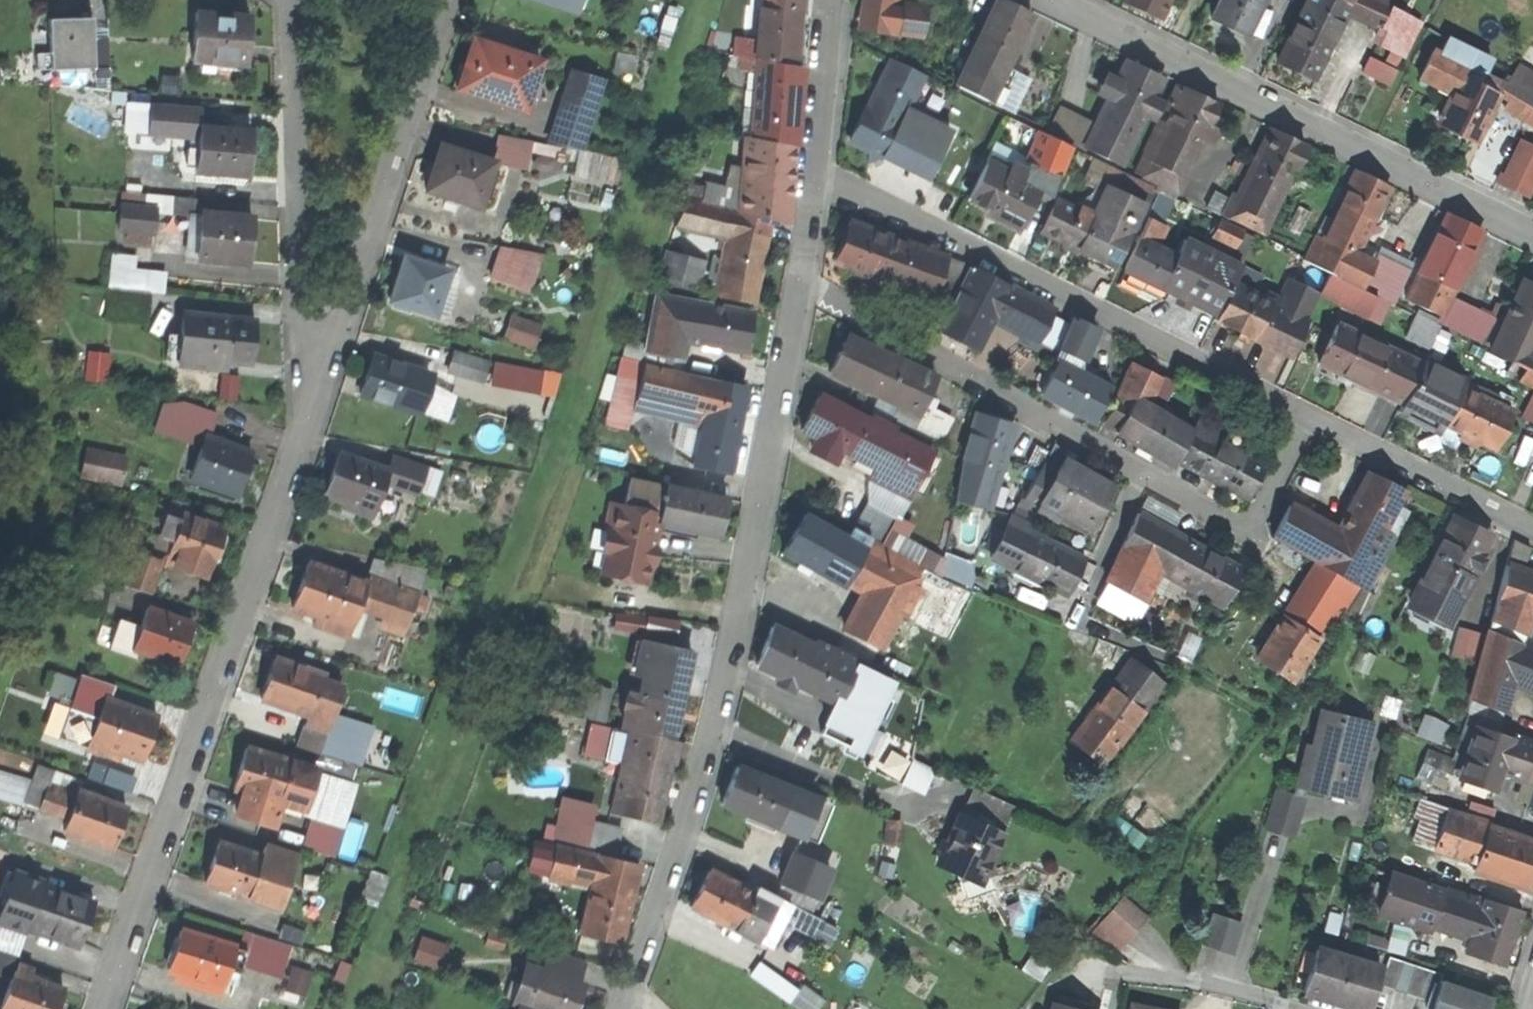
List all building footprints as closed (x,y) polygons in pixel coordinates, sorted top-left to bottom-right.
[(570,10),(573,0),(541,0),(570,10)] [(763,9),(796,13),(799,0),(764,0),(763,9)] [(862,29),(901,33),(904,0),(865,0),(862,29)] [(901,33),(925,36),(930,0),(904,0),(901,33)] [(952,85),(987,102),(1030,14),(1001,0),(995,0),(952,85)] [(1121,1),(1155,17),(1163,0),(1122,0),(1121,1)] [(1207,19),(1240,35),(1257,0),(1216,0),(1207,19)] [(1298,22),(1331,39),(1345,12),(1349,2),(1344,0),(1309,0),(1298,22)] [(1366,0),(1344,0),(1349,2),(1345,12),(1357,18),(1366,0)] [(1390,6),(1380,0),(1366,0),(1357,18),(1379,29),(1390,6)] [(1458,47),(1469,23),(1512,45),(1510,50),(1517,54),(1512,61),(1532,73),(1532,16),(1529,14),(1520,28),(1516,26),(1513,32),(1498,25),(1503,10),(1481,0),(1452,0),(1451,1),(1448,0),(1442,0),(1428,32),(1458,47)] [(1407,16),(1390,6),(1379,29),(1383,31),(1377,44),(1399,55),(1406,40),(1398,36),(1407,16)] [(790,64),(796,13),(763,9),(760,8),(754,59),(757,59),(790,64)] [(665,12),(658,39),(670,42),(677,15),(665,12)] [(194,13),(191,61),(245,64),(248,17),(194,13)] [(48,18),(49,66),(92,65),(92,38),(91,18),(48,18)] [(1331,39),(1298,22),(1278,64),(1312,80),(1331,39)] [(107,37),(92,38),(92,65),(93,86),(108,86),(107,37)] [(538,61),(472,39),(464,64),(469,65),(462,87),(456,85),(455,87),(522,109),(538,61)] [(618,50),(616,67),(637,69),(638,51),(618,50)] [(1456,86),(1439,121),(1476,139),(1498,94),(1496,93),(1501,85),(1479,75),(1475,84),(1462,78),(1467,67),(1432,50),(1418,79),(1437,88),(1442,79),(1456,86)] [(756,72),(757,59),(754,59),(735,56),(733,68),(756,72)] [(1160,78),(1117,58),(1102,95),(1144,114),(1154,119),(1161,102),(1151,98),(1160,78)] [(1397,70),(1369,58),(1362,74),(1390,86),(1397,70)] [(756,72),(755,79),(797,86),(799,65),(790,64),(757,59),(756,72)] [(890,60),(869,103),(886,112),(892,99),(906,107),(922,75),(890,60)] [(571,70),(547,144),(573,149),(577,150),(600,79),(571,70)] [(164,75),(164,90),(185,92),(186,77),(164,75)] [(1518,84),(1505,77),(1501,85),(1496,93),(1498,94),(1508,100),(1518,84)] [(1007,78),(993,105),(1006,111),(1020,84),(1007,78)] [(797,86),(755,79),(751,118),(739,117),(737,135),(744,135),(792,145),(797,86)] [(1531,92),(1518,84),(1508,100),(1503,107),(1517,116),(1531,92)] [(1164,119),(1163,122),(1200,140),(1218,104),(1185,88),(1184,90),(1175,85),(1164,108),(1172,112),(1170,117),(1163,113),(1161,117),(1164,119)] [(1531,92),(1517,116),(1532,126),(1532,93),(1531,92)] [(1144,114),(1102,95),(1090,120),(1077,147),(1092,154),(1119,166),(1144,114)] [(867,102),(849,138),(881,154),(899,118),(886,112),(869,103),(867,102)] [(1077,147),(1090,120),(1060,105),(1048,133),(1077,147)] [(150,106),(148,133),(171,135),(172,127),(173,108),(150,106)] [(173,108),(172,127),(199,129),(200,110),(173,108)] [(899,118),(881,154),(933,180),(949,148),(954,138),(923,122),(926,116),(919,112),(916,119),(908,115),(905,121),(899,118)] [(1200,140),(1163,122),(1158,119),(1143,150),(1145,151),(1133,173),(1153,182),(1174,193),(1200,140)] [(1017,132),(1037,142),(1041,133),(1021,123),(1017,132)] [(250,132),(199,129),(196,172),(247,175),(250,132)] [(1253,160),(1241,185),(1276,202),(1304,146),(1269,129),(1258,152),(1250,148),(1246,156),(1253,160)] [(1036,191),(1050,198),(1071,148),(1041,133),(1037,142),(1023,172),(1041,181),(1036,191)] [(786,222),(792,145),(744,135),(740,194),(739,210),(765,216),(786,222)] [(1522,135),(1500,180),(1532,196),(1532,140),(1522,135)] [(498,139),(492,161),(490,167),(522,175),(529,147),(498,139)] [(492,161),(438,145),(424,189),(444,195),(444,197),(459,202),(460,200),(478,205),(490,167),(492,161)] [(949,148),(933,180),(958,192),(974,160),(949,148)] [(573,149),(568,170),(611,180),(616,158),(577,150),(573,149)] [(1110,225),(1095,257),(1114,266),(1153,182),(1133,173),(1119,166),(1092,154),(1083,174),(1106,185),(1097,203),(1110,209),(1105,222),(1110,225)] [(985,164),(967,199),(1017,225),(1036,191),(1041,181),(1023,172),(1008,164),(1003,173),(985,164)] [(1322,240),(1354,255),(1387,187),(1355,172),(1322,240)] [(700,201),(730,208),(739,210),(740,194),(703,184),(700,201)] [(1231,193),(1220,215),(1248,229),(1257,233),(1261,235),(1276,202),(1241,185),(1239,189),(1234,187),(1231,193)] [(1205,208),(1220,215),(1231,193),(1217,186),(1205,208)] [(206,199),(172,196),(171,213),(200,216),(200,214),(204,215),(206,199)] [(700,201),(682,196),(673,225),(725,237),(730,208),(700,201)] [(1110,209),(1097,203),(1092,215),(1076,207),(1074,212),(1054,202),(1040,231),(1095,257),(1110,225),(1105,222),(1110,209)] [(154,233),(156,210),(120,207),(118,230),(154,233)] [(725,237),(724,241),(760,248),(765,216),(739,210),(730,208),(725,237)] [(252,218),(204,215),(200,214),(200,216),(199,234),(187,234),(185,251),(199,251),(198,260),(229,262),(229,261),(249,262),(252,218)] [(1211,233),(1239,246),(1248,229),(1220,215),(1211,233)] [(1478,233),(1441,216),(1424,255),(1460,272),(1478,233)] [(892,232),(849,217),(834,260),(877,275),(892,232)] [(1167,227),(1146,217),(1137,236),(1157,246),(1167,227)] [(1236,253),(1245,258),(1257,233),(1248,229),(1239,246),(1236,253)] [(1214,283),(1228,290),(1231,284),(1245,258),(1236,253),(1191,231),(1178,256),(1205,269),(1189,301),(1202,307),(1214,283)] [(947,250),(892,232),(877,275),(933,294),(936,284),(946,256),(947,250)] [(1354,255),(1322,240),(1313,235),(1301,260),(1329,274),(1359,288),(1371,264),(1369,263),(1354,255)] [(1165,289),(1189,301),(1205,269),(1178,256),(1157,246),(1137,236),(1122,268),(1143,278),(1138,289),(1161,299),(1165,289)] [(760,248),(724,241),(714,297),(717,297),(727,299),(750,303),(760,248)] [(500,246),(489,278),(528,290),(539,253),(500,246)] [(1374,253),(1369,263),(1371,264),(1359,288),(1376,297),(1392,305),(1409,270),(1374,253)] [(113,254),(110,288),(149,292),(165,294),(167,273),(139,271),(141,257),(113,254)] [(664,254),(658,275),(696,281),(700,260),(664,254)] [(1460,272),(1424,255),(1402,300),(1438,317),(1449,295),(1460,272)] [(936,284),(951,289),(965,262),(946,256),(936,284)] [(446,270),(403,257),(389,300),(432,314),(433,312),(444,315),(450,296),(439,292),(446,270)] [(971,266),(954,300),(989,318),(1038,343),(1041,336),(1054,311),(1056,307),(1012,284),(1011,287),(971,266)] [(1319,294),(1341,305),(1338,312),(1345,316),(1349,308),(1366,317),(1376,297),(1359,288),(1329,274),(1319,294)] [(1287,312),(1305,321),(1318,295),(1286,279),(1273,305),(1287,312)] [(1532,331),(1532,286),(1522,281),(1505,318),(1532,331)] [(1214,283),(1202,307),(1216,314),(1228,290),(1214,283)] [(1216,314),(1214,317),(1239,330),(1235,336),(1249,343),(1252,337),(1270,303),(1269,302),(1272,295),(1266,292),(1262,300),(1231,284),(1228,290),(1216,314)] [(108,302),(110,288),(95,287),(93,300),(108,302)] [(108,302),(106,319),(146,323),(149,292),(110,288),(108,302)] [(682,338),(688,301),(654,294),(643,351),(668,355),(678,357),(682,338)] [(1503,321),(1449,295),(1438,317),(1436,321),(1441,323),(1491,348),(1503,321)] [(938,329),(973,347),(989,318),(954,300),(948,296),(943,306),(949,309),(938,329)] [(716,305),(708,304),(701,342),(743,348),(749,311),(726,307),(727,299),(717,297),(716,305)] [(708,304),(688,301),(682,338),(701,342),(708,304)] [(1273,305),(1270,303),(1252,337),(1270,346),(1287,312),(1273,305)] [(1436,321),(1414,310),(1401,337),(1427,350),(1441,323),(1436,321)] [(513,311),(505,334),(537,345),(545,322),(513,311)] [(1072,320),(1054,311),(1041,336),(1060,345),(1063,337),(1072,320)] [(1072,320),(1063,337),(1088,348),(1099,323),(1076,312),(1072,320)] [(1305,321),(1287,312),(1270,346),(1289,356),(1306,321),(1305,321)] [(195,316),(190,364),(225,368),(226,361),(251,363),(254,321),(195,316)] [(1505,318),(1503,321),(1491,348),(1488,352),(1510,362),(1504,374),(1532,387),(1532,331),(1505,318)] [(1371,387),(1389,349),(1335,323),(1317,362),(1371,387)] [(846,336),(829,372),(880,395),(918,413),(923,402),(935,377),(846,336)] [(1057,360),(1057,359),(1078,370),(1088,348),(1063,337),(1060,345),(1053,359),(1057,360)] [(90,348),(88,375),(106,377),(108,349),(90,348)] [(1371,387),(1401,402),(1420,363),(1389,349),(1371,387)] [(643,351),(641,362),(666,368),(668,355),(643,351)] [(452,352),(446,371),(480,382),(486,362),(452,352)] [(371,355),(359,394),(403,408),(404,406),(417,410),(428,376),(414,371),(414,369),(371,355)] [(496,357),(491,382),(558,394),(563,369),(496,357)] [(1443,423),(1461,386),(1465,378),(1423,357),(1420,363),(1401,402),(1395,414),(1437,435),(1443,423)] [(1057,359),(1057,360),(1039,392),(1091,420),(1109,387),(1078,370),(1057,359)] [(666,368),(641,362),(632,398),(683,410),(691,374),(666,368)] [(1121,389),(1148,404),(1160,379),(1130,362),(1117,387),(1121,389)] [(683,410),(703,414),(704,407),(717,409),(723,381),(691,374),(683,410)] [(717,409),(704,407),(703,414),(693,464),(727,471),(744,385),(723,381),(717,409)] [(1513,411),(1461,386),(1443,423),(1459,431),(1457,436),(1471,444),(1474,438),(1495,449),(1513,411)] [(1148,404),(1121,389),(1104,421),(1136,438),(1152,410),(1153,407),(1148,404)] [(1532,392),(1521,414),(1532,420),(1532,392)] [(817,395),(799,430),(815,438),(810,447),(838,461),(843,451),(851,455),(868,421),(817,395)] [(880,395),(868,421),(930,450),(940,455),(957,418),(923,402),(918,413),(880,395)] [(184,403),(173,434),(200,444),(203,437),(206,438),(215,415),(184,403)] [(1149,459),(1152,454),(1173,465),(1176,459),(1191,431),(1152,410),(1136,438),(1131,449),(1149,459)] [(976,413),(962,459),(997,469),(1012,424),(976,413)] [(1191,431),(1176,459),(1213,478),(1230,447),(1220,441),(1225,431),(1198,417),(1191,431)] [(930,450),(868,421),(851,455),(872,465),(868,473),(909,493),(930,450)] [(1230,447),(1213,478),(1250,498),(1267,467),(1235,449),(1244,432),(1229,424),(1225,431),(1220,441),(1230,447)] [(206,438),(203,437),(200,444),(188,478),(235,495),(250,454),(206,438)] [(123,456),(83,449),(78,477),(118,484),(123,456)] [(338,454),(324,492),(344,499),(341,507),(371,517),(384,479),(387,471),(385,471),(338,454)] [(387,471),(384,479),(419,491),(427,466),(391,454),(385,471),(387,471)] [(997,469),(962,459),(959,476),(992,487),(997,469)] [(1054,471),(1037,500),(1040,502),(1089,530),(1112,487),(1061,459),(1054,471)] [(1042,465),(1019,503),(1035,512),(1040,502),(1037,500),(1054,471),(1042,465)] [(1369,471),(1347,513),(1382,531),(1383,528),(1403,489),(1369,471)] [(992,487),(959,476),(954,500),(986,508),(992,487)] [(674,526),(682,489),(629,478),(621,515),(657,523),(674,526)] [(682,489),(674,526),(718,536),(726,499),(682,489)] [(992,516),(995,510),(986,508),(954,500),(946,535),(974,548),(991,515),(992,516)] [(896,518),(868,503),(854,529),(869,537),(882,544),(896,518)] [(1319,566),(1336,535),(1289,506),(1271,538),(1318,564),(1319,566)] [(181,513),(167,551),(208,566),(210,559),(215,561),(224,535),(221,534),(223,527),(181,513)] [(1165,572),(1184,540),(1137,513),(1104,583),(1138,603),(1155,566),(1165,572)] [(1382,531),(1347,513),(1336,535),(1319,566),(1353,585),(1382,531)] [(1432,557),(1465,574),(1487,530),(1454,514),(1440,542),(1439,541),(1432,557)] [(657,523),(621,515),(614,548),(632,551),(641,553),(650,555),(657,523)] [(869,537),(854,529),(852,528),(846,539),(802,515),(782,551),(798,561),(797,562),(809,569),(810,567),(842,585),(847,577),(869,537)] [(992,516),(991,515),(974,548),(1008,565),(1025,531),(1010,524),(992,516)] [(1025,531),(1028,533),(1032,524),(1014,516),(1010,524),(1025,531)] [(1395,534),(1383,528),(1382,531),(1353,585),(1365,591),(1395,534)] [(1025,531),(1008,565),(1065,593),(1082,559),(1028,533),(1025,531)] [(869,537),(847,577),(868,588),(846,628),(881,647),(922,567),(882,544),(869,537)] [(1212,556),(1184,540),(1165,572),(1223,606),(1242,574),(1220,561),(1223,555),(1215,551),(1212,556)] [(922,541),(918,552),(935,558),(938,547),(922,541)] [(949,547),(937,577),(970,590),(975,573),(968,570),(972,556),(949,547)] [(159,559),(132,551),(121,585),(148,593),(159,559)] [(641,553),(632,551),(630,562),(639,564),(641,553)] [(1465,574),(1432,557),(1408,604),(1448,624),(1472,577),(1465,574)] [(423,567),(371,558),(367,576),(416,593),(423,567)] [(307,562),(292,606),(315,614),(312,623),(347,635),(358,602),(365,583),(307,562)] [(1319,566),(1318,564),(1283,616),(1316,635),(1325,620),(1347,585),(1319,566)] [(1532,580),(1532,576),(1504,564),(1494,601),(1522,611),(1532,580)] [(922,567),(881,647),(901,657),(931,672),(923,690),(934,695),(940,682),(955,689),(976,647),(973,646),(977,644),(980,642),(982,640),(983,638),(983,634),(981,629),(977,625),(972,623),(967,624),(964,626),(962,629),(954,626),(964,604),(984,612),(989,598),(970,590),(937,577),(922,567)] [(365,583),(358,602),(407,619),(416,593),(367,576),(365,583)] [(1522,611),(1529,613),(1532,615),(1532,580),(1522,611)] [(1356,591),(1347,585),(1325,620),(1334,626),(1356,591)] [(1521,635),(1529,613),(1522,611),(1494,601),(1488,621),(1521,635)] [(140,626),(133,647),(135,648),(176,662),(189,624),(147,609),(140,626)] [(616,612),(614,627),(678,637),(681,618),(647,613),(646,616),(616,612)] [(1316,635),(1283,616),(1282,615),(1255,659),(1291,681),(1318,637),(1316,635)] [(133,647),(140,626),(115,618),(106,647),(133,656),(135,648),(133,647)] [(1521,635),(1488,621),(1468,698),(1501,712),(1510,679),(1523,635),(1521,635)] [(1100,624),(1089,648),(1123,663),(1134,638),(1100,624)] [(1460,625),(1453,654),(1474,659),(1482,631),(1460,625)] [(857,658),(836,647),(816,638),(812,647),(770,626),(756,664),(835,702),(836,703),(853,666),(857,658)] [(872,665),(881,647),(846,628),(836,647),(857,658),(867,663),(872,665)] [(1523,635),(1510,679),(1525,686),(1532,667),(1532,639),(1523,635)] [(641,678),(629,730),(671,738),(690,653),(638,641),(630,675),(641,678)] [(1362,641),(1353,662),(1369,670),(1379,649),(1362,641)] [(901,657),(881,647),(872,665),(891,675),(901,657)] [(267,657),(254,697),(301,713),(297,724),(323,733),(328,718),(322,716),(333,685),(315,679),(317,674),(267,657)] [(853,666),(863,670),(867,663),(857,658),(853,666)] [(1129,662),(1097,705),(1128,728),(1161,686),(1129,662)] [(41,689),(70,699),(79,676),(49,666),(41,689)] [(853,666),(836,703),(871,719),(889,682),(863,670),(853,666)] [(67,708),(96,719),(103,698),(109,700),(114,686),(79,674),(79,676),(70,699),(67,708)] [(594,680),(587,714),(609,719),(616,684),(594,680)] [(96,719),(85,748),(107,755),(109,747),(141,758),(156,716),(109,700),(103,698),(96,719)] [(871,719),(836,703),(835,702),(820,734),(863,754),(869,740),(863,737),(871,719)] [(1097,705),(1070,742),(1101,765),(1128,728),(1097,705)] [(1319,710),(1302,786),(1353,797),(1369,721),(1319,710)] [(1423,713),(1416,736),(1435,742),(1442,719),(1423,713)] [(1532,744),(1532,741),(1497,729),(1499,724),(1478,717),(1477,719),(1467,715),(1454,754),(1448,771),(1505,791),(1511,773),(1522,777),(1532,744)] [(323,735),(323,733),(297,724),(290,747),(317,754),(323,735)] [(583,758),(618,764),(624,733),(589,727),(583,758)] [(671,738),(629,730),(624,729),(624,733),(618,764),(608,812),(654,820),(665,763),(674,765),(679,739),(671,738)] [(359,746),(323,735),(317,754),(353,765),(359,746)] [(1522,777),(1532,781),(1532,744),(1522,777)] [(1443,784),(1448,771),(1454,754),(1429,745),(1418,775),(1443,784)] [(244,747),(232,787),(240,789),(279,801),(280,795),(293,799),(302,771),(288,767),(290,761),(244,747)] [(6,752),(3,761),(21,767),(24,758),(6,752)] [(353,765),(317,754),(311,771),(348,783),(353,765)] [(916,754),(904,779),(928,790),(940,765),(916,754)] [(136,786),(139,770),(94,762),(91,778),(136,786)] [(21,800),(39,806),(47,783),(52,770),(33,764),(29,774),(21,800)] [(20,804),(21,800),(29,774),(0,765),(0,798),(20,804)] [(742,766),(725,803),(781,826),(797,790),(742,766)] [(1532,781),(1524,808),(1532,811),(1532,781)] [(76,793),(47,783),(39,806),(68,816),(76,793)] [(1276,787),(1266,826),(1295,834),(1306,795),(1276,787)] [(976,788),(965,813),(1006,831),(1017,806),(976,788)] [(271,826),(279,801),(240,789),(232,815),(271,826)] [(125,807),(77,790),(76,793),(68,816),(63,830),(112,846),(125,807)] [(819,800),(797,790),(781,826),(803,836),(819,800)] [(568,795),(556,844),(584,851),(591,821),(596,802),(568,795)] [(1435,842),(1447,808),(1420,799),(1414,816),(1420,818),(1415,835),(1435,842)] [(1434,846),(1474,860),(1486,826),(1488,827),(1489,823),(1447,808),(1435,842),(1434,846)] [(941,850),(936,862),(983,883),(987,874),(996,870),(993,861),(1006,831),(965,813),(959,811),(946,838),(942,836),(937,849),(941,850)] [(308,815),(298,846),(327,855),(337,824),(308,815)] [(890,816),(886,843),(902,845),(906,818),(890,816)] [(622,828),(591,821),(584,851),(599,854),(615,858),(622,828)] [(1488,827),(1486,826),(1474,860),(1472,868),(1528,887),(1532,872),(1532,842),(1488,827)] [(218,841),(205,881),(249,895),(253,881),(263,884),(267,870),(258,867),(261,856),(260,855),(218,841)] [(548,878),(591,887),(599,854),(584,851),(556,844),(548,878)] [(261,856),(258,867),(267,870),(289,877),(296,856),(264,845),(260,855),(261,856)] [(797,845),(781,879),(784,880),(775,897),(778,899),(808,914),(817,895),(821,897),(837,863),(797,845)] [(591,887),(580,934),(619,943),(638,864),(615,858),(599,854),(591,887)] [(357,884),(354,894),(381,902),(391,872),(360,862),(354,883),(357,884)] [(448,862),(444,872),(453,875),(456,865),(448,862)] [(708,869),(689,906),(735,930),(753,893),(708,869)] [(39,884),(11,874),(0,906),(0,919),(24,927),(39,884)] [(1434,924),(1446,888),(1405,874),(1392,911),(1399,913),(1416,919),(1434,924)] [(92,902),(39,884),(24,927),(77,945),(92,902)] [(756,888),(753,893),(735,930),(757,941),(758,939),(769,945),(782,921),(783,919),(771,913),(778,899),(775,897),(756,888)] [(1482,899),(1446,888),(1434,924),(1471,936),(1482,899)] [(1122,898),(1101,919),(1122,939),(1142,917),(1122,898)] [(771,913),(783,919),(782,921),(814,938),(822,922),(808,914),(778,899),(771,913)] [(1471,936),(1465,956),(1502,967),(1519,909),(1482,899),(1471,936)] [(1330,906),(1325,926),(1341,930),(1346,910),(1330,906)] [(1389,945),(1388,948),(1405,953),(1416,919),(1399,913),(1392,935),(1389,945)] [(1213,915),(1203,943),(1232,952),(1241,925),(1213,915)] [(1122,939),(1101,919),(1091,930),(1111,950),(1122,939)] [(491,926),(486,942),(504,947),(509,931),(491,926)] [(1371,928),(1367,938),(1389,945),(1392,935),(1371,928)] [(180,929),(168,968),(190,975),(188,982),(219,992),(224,976),(236,979),(242,960),(240,960),(243,950),(238,949),(233,947),(234,945),(180,929)] [(240,960),(242,960),(282,972),(290,945),(244,931),(238,949),(243,950),(240,960)] [(423,932),(415,957),(444,967),(452,942),(423,932)] [(955,935),(949,944),(962,952),(967,943),(955,935)] [(871,939),(865,950),(881,958),(886,946),(871,939)] [(525,942),(521,955),(546,963),(550,950),(525,942)] [(556,942),(553,951),(569,956),(572,947),(556,942)] [(1038,943),(1023,965),(1043,978),(1058,957),(1038,943)] [(1302,990),(1366,1008),(1368,1008),(1380,968),(1315,948),(1302,990)] [(9,979),(12,972),(13,972),(16,964),(19,957),(0,949),(0,976),(9,979)] [(546,963),(543,972),(578,983),(585,961),(569,956),(553,951),(550,950),(546,963)] [(1380,981),(1428,997),(1435,978),(1438,968),(1389,952),(1380,981)] [(322,956),(317,969),(330,974),(335,961),(322,956)] [(758,962),(749,974),(790,1003),(799,991),(758,962)] [(16,964),(13,972),(12,972),(9,979),(0,1006),(0,1008),(55,1008),(62,990),(28,978),(31,969),(16,964)] [(290,967),(284,989),(302,995),(309,973),(290,967)] [(519,1003),(525,1005),(537,1008),(572,1008),(580,984),(578,983),(543,972),(531,968),(519,1003)] [(1424,1008),(1488,1008),(1492,998),(1435,978),(1428,997),(1424,1008)] [(790,1003),(799,1008),(821,1008),(830,996),(806,980),(799,991),(790,1003)]
